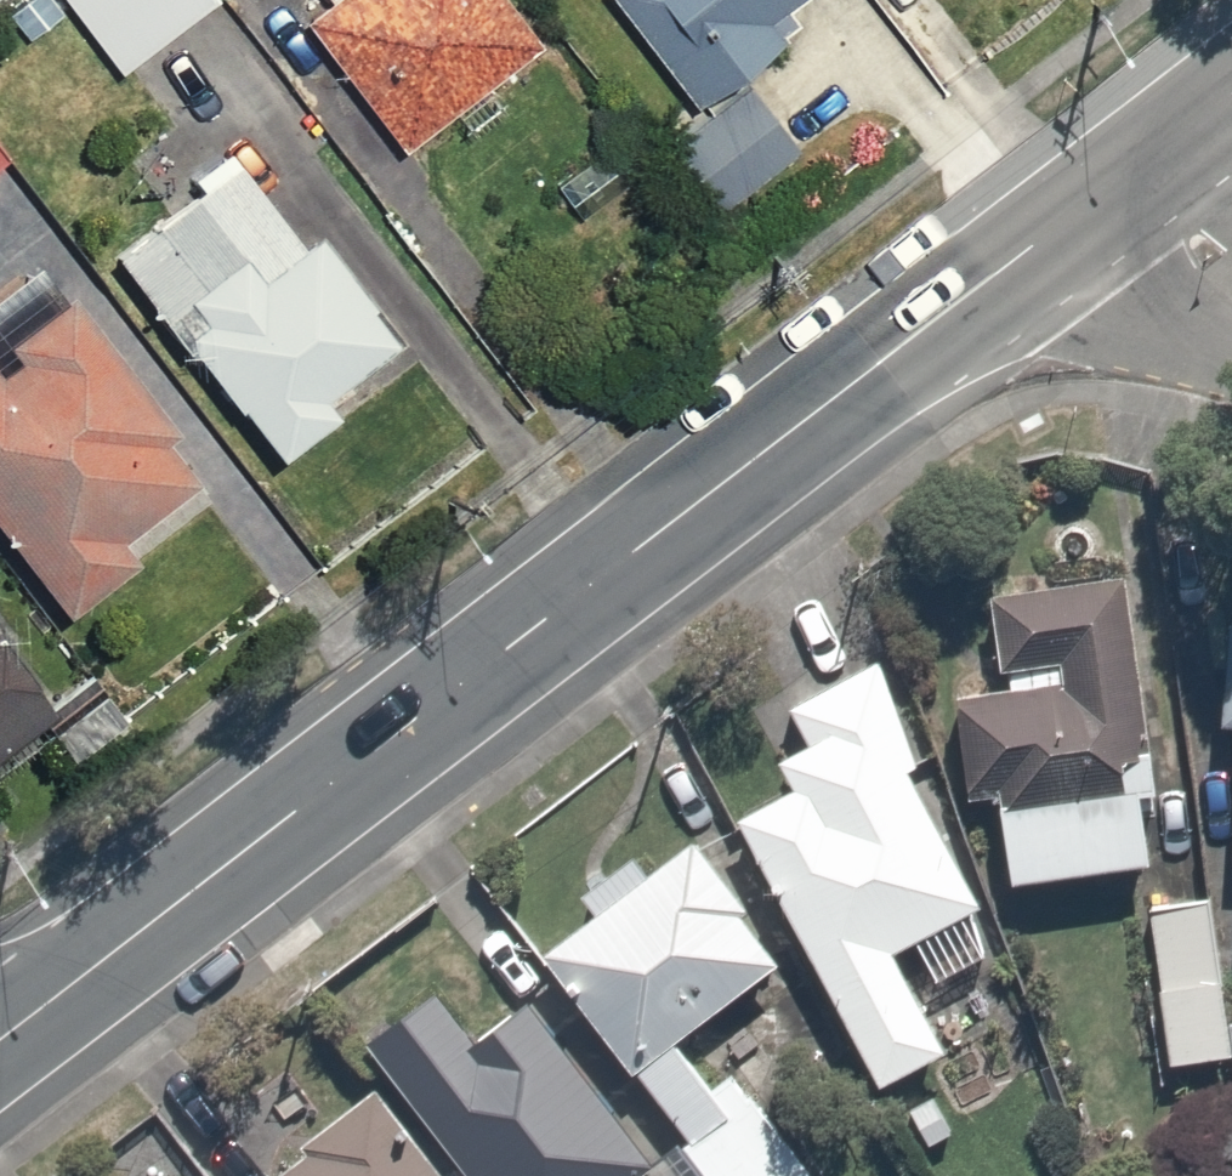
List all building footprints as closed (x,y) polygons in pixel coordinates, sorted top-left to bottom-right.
[(112,66),(201,0),(63,0),(112,66)] [(291,12),(398,146),(544,29),(521,0),(305,0),(291,12)] [(691,105),(823,0),(608,0),(691,105)] [(11,148),(0,134),(0,156),(11,148)] [(226,149),(105,252),(270,446),(391,344),(226,149)] [(73,627),(148,570),(129,547),(204,490),(174,450),(184,437),(79,300),(71,307),(45,272),(0,306),(0,531),(73,627)] [(1152,859),(1127,560),(979,573),(987,673),(949,676),(959,794),(996,791),(1002,872),(1152,859)] [(1231,929),(1231,614),(1205,614),(1201,788),(1224,789),(1222,889),(1221,928),(1231,929)] [(56,682),(0,617),(0,731),(56,682)] [(776,782),(721,806),(870,1073),(930,1039),(903,991),(999,937),(876,654),(774,698),(793,741),(764,754),(776,782)] [(523,940),(705,1175),(789,1175),(671,1023),(772,945),(677,821),(523,940)] [(1221,928),(1222,889),(1148,887),(1144,1056),(1217,1058),(1221,928)] [(351,1042),(374,1073),(452,1175),(640,1175),(659,1161),(528,988),(454,1044),(416,994),(351,1042)] [(374,1073),(239,1175),(452,1175),(374,1073)] [(963,1129),(932,1081),(885,1111),(915,1159),(963,1129)]
